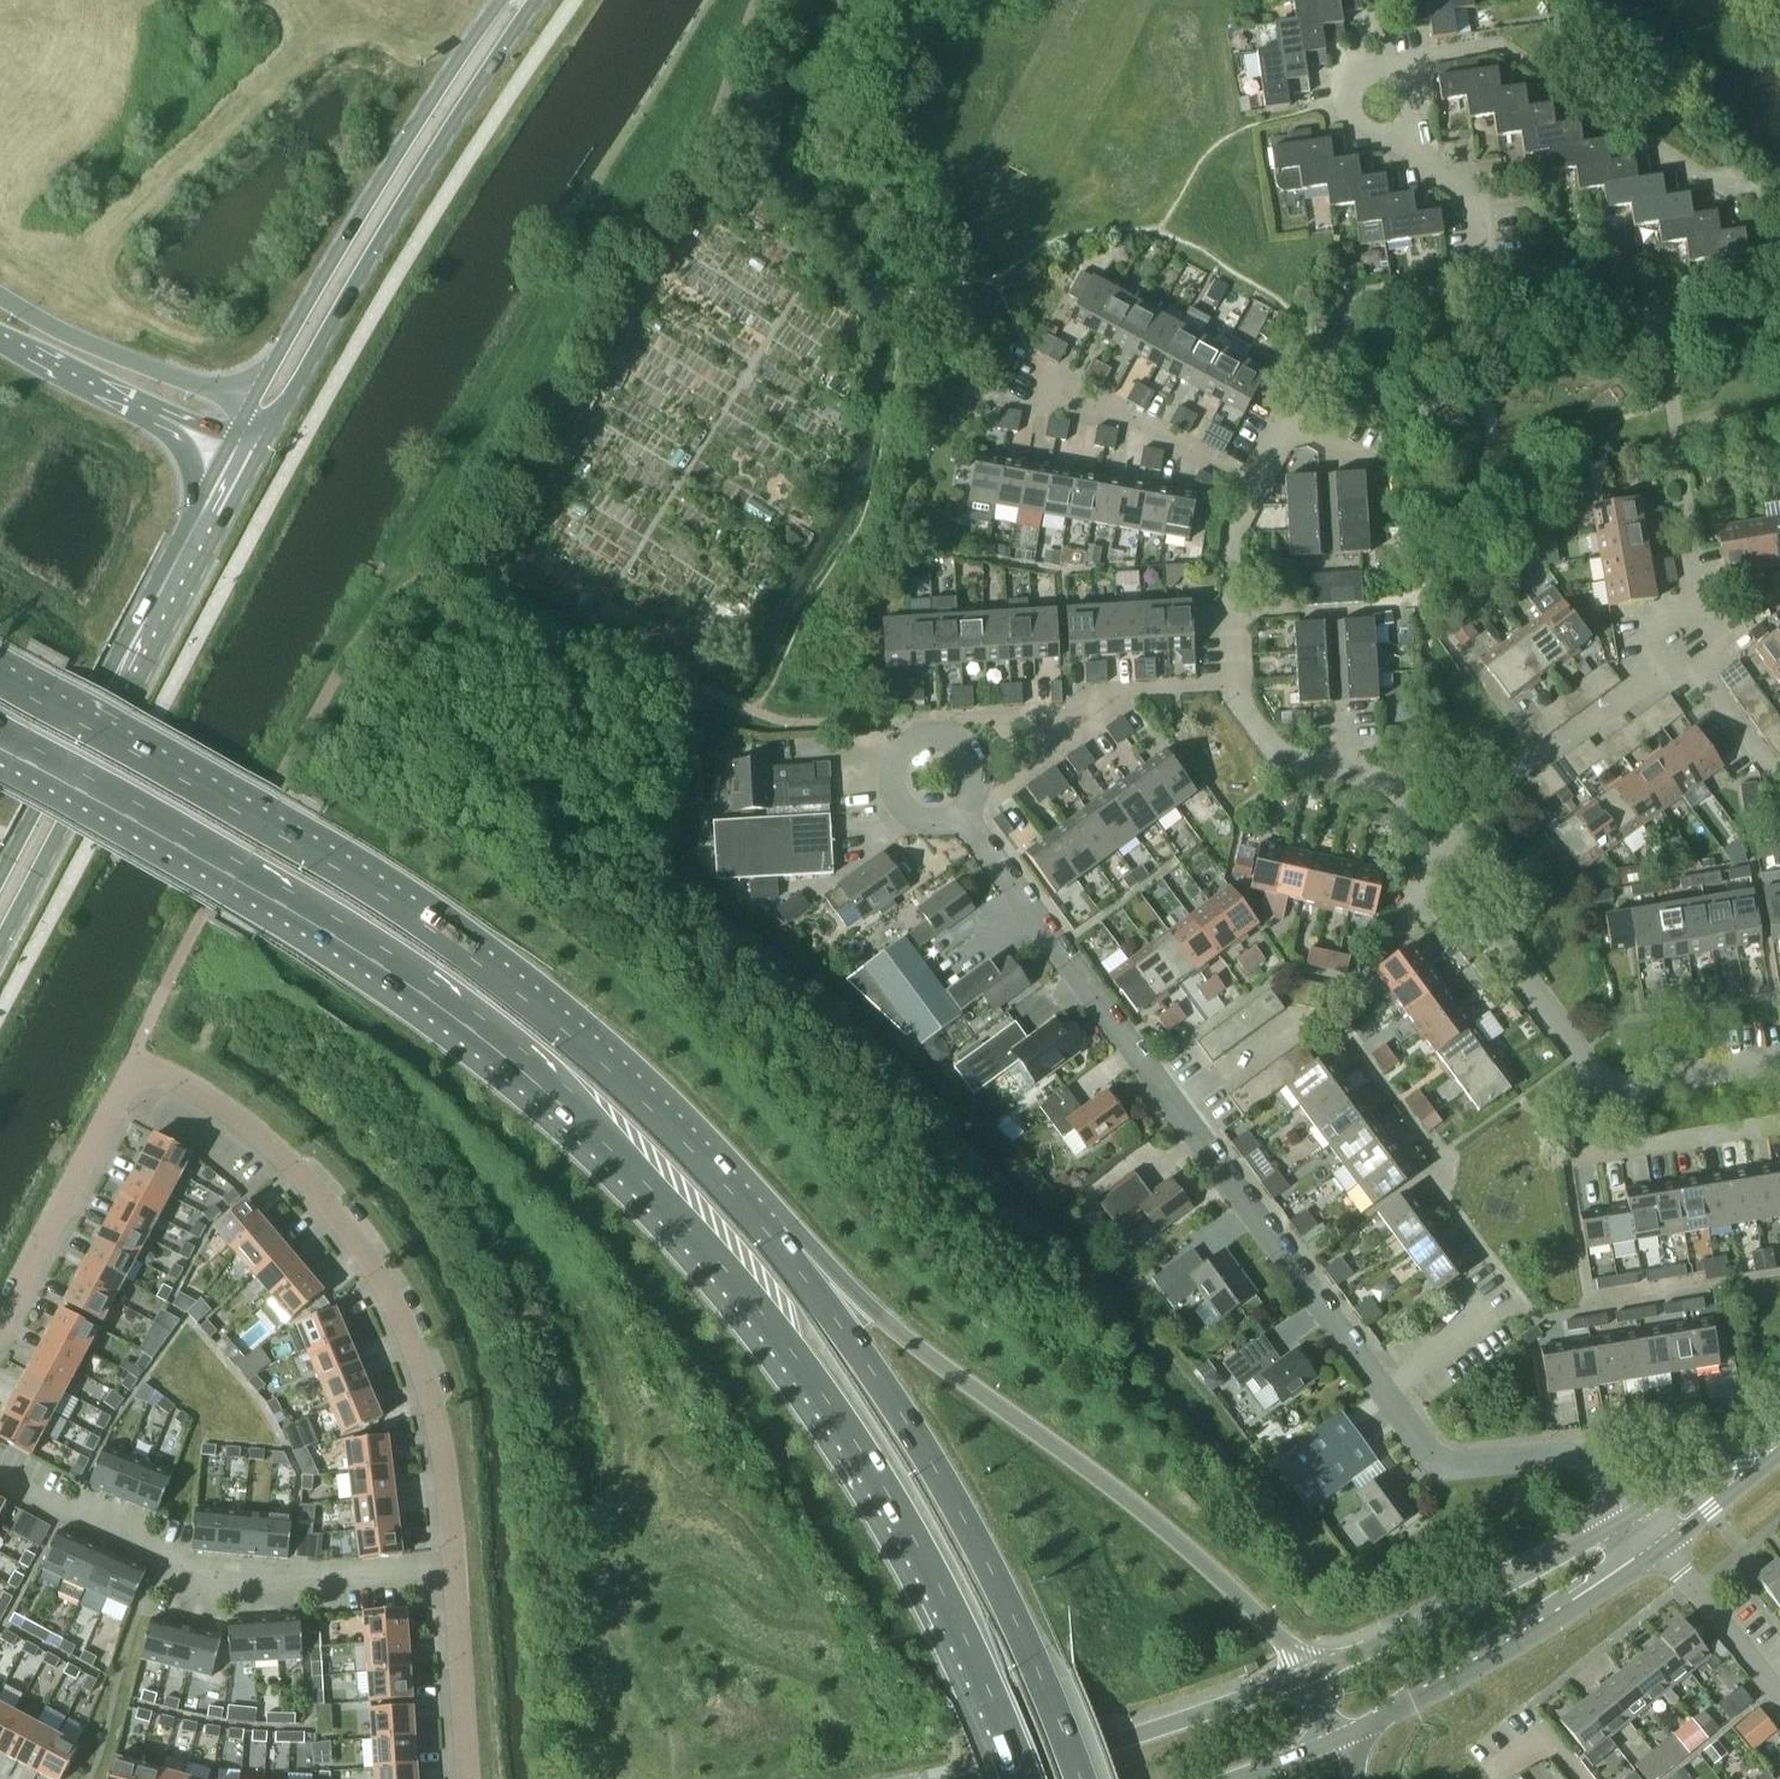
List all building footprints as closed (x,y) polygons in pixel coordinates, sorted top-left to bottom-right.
[(1296,20),(1297,20),(1304,67),(1305,67),(1327,64),(1323,40),(1322,40),(1316,0),(1293,0),(1296,20)] [(1341,12),(1340,13),(1338,0),(1316,0),(1322,40),(1323,40),(1345,37),(1341,12)] [(1340,13),(1341,12),(1362,9),(1361,0),(1338,0),(1340,13)] [(1413,0),(1417,22),(1429,20),(1432,39),(1456,35),(1452,11),(1450,11),(1448,0),(1414,0),(1413,0)] [(1450,11),(1452,11),(1474,8),(1473,0),(1448,0),(1450,11)] [(1297,20),(1296,20),(1274,23),(1278,47),(1279,47),(1286,95),(1287,95),(1309,92),(1305,67),(1304,67),(1297,20)] [(1279,47),(1278,47),(1256,51),(1265,109),(1289,106),(1287,95),(1286,95),(1279,47)] [(1513,88),(1510,66),(1478,71),(1476,58),(1455,62),(1457,74),(1445,76),(1438,77),(1441,101),(1466,97),(1465,94),(1513,88)] [(1457,74),(1455,62),(1434,65),(1433,75),(1433,78),(1438,77),(1445,76),(1457,74)] [(1469,119),(1493,115),(1493,113),(1540,106),(1540,105),(1537,84),(1513,88),(1465,94),(1466,97),(1469,119)] [(1496,137),(1520,133),(1520,131),(1567,124),(1567,123),(1564,102),(1540,105),(1540,106),(1493,113),(1493,115),(1496,137)] [(1524,155),(1548,151),(1548,149),(1595,142),(1595,141),(1592,120),(1567,123),(1567,124),(1520,131),(1520,133),(1524,155)] [(1347,160),(1346,159),(1343,138),(1312,142),(1310,129),(1288,133),(1289,145),(1271,148),(1274,172),(1299,168),(1298,167),(1347,160)] [(1472,140),(1470,130),(1459,132),(1460,142),(1472,140)] [(1551,172),(1575,169),(1574,167),(1622,160),(1623,159),(1619,138),(1595,141),(1595,142),(1548,149),(1548,151),(1551,172)] [(1374,178),(1374,177),(1370,155),(1346,159),(1347,160),(1298,167),(1299,168),(1274,172),(1276,182),(1277,184),(1278,186),(1280,187),(1281,189),(1283,190),(1285,191),(1287,191),(1290,191),(1292,191),(1326,186),(1326,185),(1374,178)] [(1574,167),(1575,169),(1579,191),(1603,187),(1602,184),(1650,178),(1650,177),(1647,156),(1623,160),(1623,159),(1622,160),(1574,167)] [(1401,196),(1401,194),(1398,173),(1374,177),(1374,178),(1326,185),(1326,186),(1329,208),(1353,204),(1353,202),(1401,196)] [(1675,174),(1674,174),(1650,177),(1650,178),(1602,184),(1603,187),(1606,209),(1630,205),(1630,202),(1678,196),(1678,195),(1675,174)] [(1357,226),(1381,222),(1380,220),(1428,214),(1428,212),(1425,191),(1401,194),(1401,196),(1353,202),(1353,204),(1357,226)] [(1630,202),(1630,205),(1634,227),(1658,223),(1657,220),(1705,213),(1702,192),(1678,195),(1678,196),(1630,202)] [(756,216),(770,225),(779,212),(766,203),(756,216)] [(1661,245),(1685,241),(1685,238),(1732,231),(1729,210),(1705,213),(1657,220),(1658,223),(1661,245)] [(1380,220),(1381,222),(1384,243),(1443,235),(1440,211),(1428,212),(1428,214),(1380,220)] [(686,243),(693,232),(685,228),(678,238),(686,243)] [(1685,238),(1685,241),(1688,262),(1747,254),(1744,230),(1732,231),(1685,238)] [(672,274),(679,264),(668,257),(661,267),(672,274)] [(1070,318),(1092,331),(1114,290),(1083,272),(1071,294),(1080,299),(1070,318)] [(1114,290),(1092,331),(1114,342),(1136,301),(1114,290)] [(1114,342),(1135,354),(1158,313),(1136,301),(1114,342)] [(1157,366),(1179,325),(1158,313),(1135,354),(1157,366)] [(625,314),(621,323),(627,326),(631,317),(625,314)] [(1269,322),(1260,334),(1267,339),(1276,327),(1269,322)] [(1157,366),(1178,378),(1201,337),(1179,325),(1157,366)] [(852,326),(845,338),(857,344),(862,335),(862,333),(852,326)] [(1067,345),(1059,340),(1061,335),(1049,328),(1036,351),(1058,363),(1067,345)] [(1222,348),(1201,337),(1178,378),(1200,389),(1222,348)] [(607,353),(615,357),(620,348),(611,344),(607,353)] [(1200,389),(1221,401),(1244,360),(1222,348),(1200,389)] [(1249,350),(1244,360),(1222,401),(1244,413),(1257,389),(1266,372),(1272,363),(1249,350)] [(1083,377),(1092,382),(1102,364),(1093,359),(1083,377)] [(1092,382),(1101,386),(1111,369),(1102,364),(1092,382)] [(827,387),(846,399),(853,388),(834,376),(827,387)] [(1126,400),(1135,405),(1145,387),(1136,382),(1126,400)] [(1144,410),(1154,392),(1145,387),(1135,405),(1144,410)] [(844,411),(835,406),(830,415),(839,420),(844,411)] [(1169,424),(1178,429),(1188,411),(1179,406),(1169,424)] [(1007,430),(1011,410),(1001,408),(997,428),(1007,430)] [(1021,412),(1011,410),(1007,430),(1017,432),(1021,412)] [(1178,429),(1187,434),(1197,416),(1188,411),(1178,429)] [(1055,439),(1059,419),(1049,417),(1045,437),(1055,439)] [(1069,420),(1059,419),(1055,439),(1066,440),(1069,420)] [(1104,447),(1107,427),(1097,425),(1094,445),(1104,447)] [(1114,449),(1118,429),(1107,427),(1104,447),(1114,449)] [(1232,435),(1223,430),(1213,448),(1222,453),(1232,435)] [(1150,469),(1154,449),(1143,447),(1140,467),(1150,469)] [(1160,471),(1164,451),(1154,449),(1150,469),(1160,471)] [(994,505),(1002,459),(977,454),(969,500),(994,505)] [(994,505),(1018,509),(1026,463),(1002,459),(994,505)] [(1042,513),(1050,467),(1026,463),(1018,509),(1042,513)] [(1042,513),(1066,518),(1075,472),(1050,467),(1042,513)] [(1217,480),(1200,470),(1194,480),(1212,489),(1217,480)] [(1091,522),(1099,476),(1075,472),(1066,518),(1091,522)] [(1330,474),(1331,501),(1366,499),(1364,472),(1330,474)] [(1285,477),(1287,504),(1321,502),(1319,475),(1285,477)] [(1091,522),(1115,526),(1123,480),(1099,476),(1091,522)] [(544,480),(537,492),(547,498),(554,487),(544,480)] [(1115,526),(1139,531),(1147,485),(1123,480),(1115,526)] [(1579,485),(1581,498),(1600,495),(1598,482),(1579,485)] [(1139,531),(1163,535),(1171,489),(1147,485),(1139,531)] [(1196,493),(1171,489),(1163,535),(1188,539),(1196,493)] [(1205,490),(1203,503),(1210,504),(1212,491),(1205,490)] [(1331,501),(1333,527),(1367,525),(1366,499),(1331,501)] [(1592,507),(1596,532),(1666,521),(1664,509),(1642,513),(1640,499),(1592,507)] [(1287,504),(1288,530),(1322,528),(1321,502),(1287,504)] [(1766,519),(1774,566),(1779,565),(1779,516),(1766,519)] [(1761,568),(1774,566),(1766,519),(1742,523),(1754,592),(1765,590),(1761,568)] [(1600,557),(1648,549),(1646,536),(1668,532),(1666,521),(1596,532),(1600,557)] [(1742,594),(1754,592),(1742,523),(1717,527),(1725,574),(1739,572),(1742,594)] [(1369,552),(1367,525),(1333,527),(1335,554),(1369,552)] [(1324,555),(1322,528),(1288,530),(1290,557),(1324,555)] [(800,538),(789,530),(783,538),(794,546),(800,538)] [(781,561),(788,550),(777,543),(770,554),(781,561)] [(999,546),(997,556),(1010,558),(1012,547),(999,546)] [(1100,564),(1102,547),(1089,546),(1087,562),(1100,564)] [(1600,557),(1604,581),(1674,569),(1672,558),(1650,562),(1648,549),(1600,557)] [(1060,553),(1047,550),(1045,560),(1058,563),(1060,553)] [(1026,551),(1025,560),(1032,561),(1034,552),(1026,551)] [(1166,566),(1167,586),(1174,586),(1187,572),(1187,565),(1166,566)] [(1674,569),(1604,581),(1608,606),(1656,598),(1654,584),(1676,581),(1674,569)] [(1362,586),(1361,571),(1351,572),(1352,587),(1362,586)] [(1331,573),(1331,588),(1342,588),(1341,572),(1331,573)] [(1352,587),(1351,572),(1341,572),(1342,588),(1352,587)] [(1320,574),(1321,589),(1331,588),(1331,573),(1320,574)] [(1311,590),(1310,574),(1300,575),(1301,590),(1311,590)] [(1310,574),(1311,590),(1321,589),(1320,574),(1310,574)] [(1353,602),(1362,602),(1363,602),(1362,586),(1352,587),(1353,602)] [(1353,602),(1352,587),(1342,588),(1343,603),(1353,602)] [(1321,589),(1322,604),(1332,604),(1331,588),(1321,589)] [(1342,588),(1331,588),(1332,604),(1343,603),(1342,588)] [(1312,605),(1322,604),(1321,589),(1311,590),(1312,605)] [(1302,605),(1312,605),(1311,590),(1301,590),(1302,605)] [(911,666),(936,664),(933,618),(931,618),(930,599),(910,600),(911,619),(908,619),(911,666)] [(1561,601),(1541,616),(1569,655),(1590,640),(1561,601)] [(1191,602),(1190,602),(1165,604),(1168,650),(1194,649),(1191,602)] [(1144,652),(1168,650),(1165,604),(1141,605),(1144,652)] [(1119,653),(1144,652),(1141,605),(1116,607),(1119,653)] [(1095,655),(1119,653),(1116,607),(1092,608),(1095,655)] [(1069,656),(1095,655),(1092,608),(1066,610),(1069,656)] [(1059,657),(1056,610),(1031,612),(1034,658),(1059,657)] [(1009,660),(1034,658),(1031,612),(1006,613),(1009,660)] [(1391,612),(1373,616),(1375,627),(1393,624),(1391,612)] [(985,661),(1009,660),(1006,613),(982,615),(985,661)] [(982,615),(957,616),(960,663),(985,661),(982,615)] [(936,664),(960,663),(957,616),(933,618),(936,664)] [(1550,669),(1569,655),(1541,616),(1521,630),(1550,669)] [(1449,630),(1460,647),(1477,635),(1465,618),(1449,630)] [(886,667),(911,666),(908,619),(883,621),(886,667)] [(1339,621),(1340,648),(1375,646),(1373,619),(1339,621)] [(660,629),(645,620),(639,630),(654,638),(660,629)] [(1328,622),(1294,624),(1296,651),(1330,649),(1328,622)] [(1521,630),(1501,645),(1530,684),(1550,669),(1521,630)] [(1779,662),(1779,631),(1754,649),(1769,670),(1779,662)] [(1509,699),(1530,684),(1501,645),(1481,660),(1509,699)] [(1342,675),(1376,672),(1375,646),(1340,648),(1342,675)] [(1296,651),(1297,677),(1332,675),(1330,649),(1296,651)] [(1135,680),(1145,680),(1144,659),(1134,660),(1135,680)] [(1145,680),(1147,679),(1156,679),(1155,659),(1144,659),(1145,680)] [(1583,660),(1576,665),(1585,677),(1592,672),(1583,660)] [(1096,682),(1095,662),(1085,663),(1086,683),(1096,682)] [(1095,662),(1096,682),(1107,682),(1106,662),(1095,662)] [(1779,685),(1779,662),(1769,670),(1779,685)] [(1342,675),(1344,702),(1378,700),(1376,672),(1342,675)] [(1579,681),(1586,691),(1599,682),(1592,672),(1585,677),(1579,681)] [(1299,704),(1306,704),(1333,702),(1332,675),(1297,677),(1299,704)] [(1739,683),(1748,695),(1758,688),(1749,676),(1739,683)] [(912,680),(913,700),(924,700),(922,679),(912,680)] [(913,700),(912,680),(902,681),(903,701),(913,700)] [(1061,681),(1060,681),(1050,682),(1051,702),(1062,701),(1061,681)] [(1586,691),(1594,701),(1606,692),(1599,682),(1586,691)] [(1012,704),(1022,704),(1021,683),(1011,684),(1012,704)] [(1739,683),(1729,690),(1738,703),(1748,695),(1739,683)] [(1002,705),(1012,704),(1011,684),(1000,685),(1002,705)] [(963,707),(973,707),(972,686),(962,687),(963,707)] [(963,707),(962,687),(951,688),(952,708),(963,707)] [(1669,694),(1660,700),(1671,715),(1679,708),(1669,694)] [(1540,710),(1547,720),(1559,711),(1552,701),(1540,710)] [(1547,720),(1554,730),(1567,721),(1559,711),(1547,720)] [(1777,735),(1779,732),(1779,718),(1778,715),(1768,723),(1777,735)] [(1122,716),(1113,722),(1126,738),(1134,732),(1122,716)] [(1642,729),(1635,719),(1622,728),(1629,738),(1642,729)] [(1113,722),(1105,728),(1117,745),(1126,738),(1113,722)] [(1768,723),(1758,730),(1767,742),(1777,735),(1768,723)] [(1702,782),(1722,767),(1694,728),(1673,743),(1702,782)] [(1649,739),(1642,729),(1629,738),(1637,748),(1649,739)] [(1595,748),(1588,738),(1576,747),(1583,757),(1595,748)] [(1702,782),(1673,743),(1653,757),(1682,796),(1702,782)] [(1082,745),(1074,751),(1086,768),(1094,761),(1082,745)] [(1602,758),(1595,748),(1583,757),(1590,767),(1602,758)] [(1165,750),(1145,765),(1175,806),(1196,791),(1165,750)] [(1086,768),(1074,751),(1066,757),(1078,774),(1086,768)] [(1682,796),(1653,757),(1633,772),(1662,811),(1682,796)] [(733,810),(786,807),(785,783),(770,784),(769,767),(769,760),(730,762),(733,810)] [(814,764),(769,767),(770,784),(785,783),(786,807),(830,805),(829,779),(815,780),(814,764)] [(1175,806),(1145,765),(1125,779),(1155,821),(1175,806)] [(1536,777),(1543,786),(1556,777),(1548,768),(1536,777)] [(1662,811),(1633,772),(1614,786),(1642,825),(1662,811)] [(1055,790),(1043,774),(1034,780),(1046,797),(1055,790)] [(1556,777),(1543,786),(1551,796),(1563,787),(1556,777)] [(1155,821),(1125,779),(1105,794),(1136,835),(1155,821)] [(1046,797),(1034,780),(1026,786),(1038,803),(1046,797)] [(1738,782),(1742,816),(1760,814),(1756,780),(1738,782)] [(1622,840),(1642,825),(1614,786),(1594,801),(1622,840)] [(1574,797),(1566,787),(1556,794),(1564,804),(1574,797)] [(1136,835),(1105,794),(1085,808),(1116,850),(1136,835)] [(1603,854),(1622,840),(1594,801),(1574,815),(1603,854)] [(1096,864),(1116,850),(1085,808),(1066,823),(1096,864)] [(1001,814),(1000,814),(992,820),(1004,836),(1013,830),(1001,814)] [(830,815),(713,822),(717,880),(833,873),(830,815)] [(1582,870),(1603,854),(1574,815),(1553,831),(1582,870)] [(1096,864),(1066,823),(1046,837),(1076,879),(1096,864)] [(1076,879),(1046,837),(1025,853),(1055,894),(1076,879)] [(1265,892),(1260,914),(1271,917),(1287,848),(1262,842),(1251,889),(1265,892)] [(1771,845),(1774,865),(1779,864),(1779,844),(1771,845)] [(1287,897),(1300,900),(1311,853),(1287,848),(1271,917),(1282,919),(1287,897)] [(1334,859),(1311,853),(1300,900),(1324,906),(1334,859)] [(883,855),(825,898),(835,912),(850,900),(863,917),(905,886),(883,855)] [(1234,873),(1249,877),(1253,862),(1237,858),(1234,873)] [(1324,906),(1348,911),(1358,864),(1334,859),(1324,906)] [(1713,859),(1702,861),(1704,868),(1715,866),(1713,859)] [(1666,874),(1674,869),(1669,861),(1660,866),(1666,874)] [(1383,870),(1358,864),(1348,911),(1373,917),(1383,870)] [(1142,865),(1132,873),(1139,881),(1149,874),(1142,865)] [(1728,870),(1729,870),(1730,880),(1750,877),(1749,867),(1728,870)] [(1771,940),(1779,939),(1779,868),(1760,872),(1763,890),(1771,940)] [(1721,882),(1719,872),(1699,875),(1701,885),(1721,882)] [(1139,881),(1132,873),(1123,880),(1129,889),(1139,881)] [(1701,885),(1699,875),(1680,878),(1681,888),(1701,885)] [(749,881),(751,900),(777,898),(776,879),(749,881)] [(1672,890),(1670,880),(1650,883),(1652,893),(1672,890)] [(919,908),(928,920),(906,936),(915,950),(973,908),(954,883),(919,908)] [(1652,893),(1650,883),(1630,886),(1632,897),(1652,893)] [(1237,940),(1258,925),(1229,886),(1209,902),(1237,940)] [(1592,893),(1593,903),(1613,900),(1612,889),(1592,893)] [(1727,896),(1736,946),(1761,942),(1753,891),(1727,896)] [(798,893),(777,909),(787,923),(809,906),(798,893)] [(1712,950),(1736,946),(1727,896),(1703,900),(1712,950)] [(1679,904),(1687,954),(1712,950),(1703,900),(1679,904)] [(1217,955),(1237,940),(1209,902),(1189,916),(1217,955)] [(1663,958),(1687,954),(1679,904),(1655,908),(1663,958)] [(1636,947),(1635,947),(1637,963),(1663,958),(1655,908),(1630,912),(1636,947)] [(1611,951),(1635,947),(1636,947),(1630,912),(1605,916),(1611,951)] [(1198,969),(1217,955),(1189,916),(1169,931),(1198,969)] [(1178,984),(1198,969),(1169,931),(1149,945),(1178,984)] [(939,934),(920,948),(927,958),(947,944),(939,934)] [(1455,945),(1467,962),(1480,952),(1468,936),(1455,945)] [(904,1035),(911,1030),(935,1063),(950,1051),(937,1033),(962,1015),(904,937),(864,966),(845,980),(904,1035)] [(1390,992),(1429,964),(1414,943),(1375,972),(1390,992)] [(1178,984),(1149,945),(1129,960),(1158,999),(1178,984)] [(1256,966),(1265,959),(1255,946),(1246,952),(1256,966)] [(1321,950),(1310,948),(1307,964),(1318,966),(1321,950)] [(1338,954),(1321,950),(1318,966),(1335,970),(1338,954)] [(1256,966),(1246,952),(1237,959),(1246,972),(1256,966)] [(1349,956),(1338,954),(1335,970),(1346,972),(1349,956)] [(945,992),(958,1010),(981,993),(993,1009),(1028,984),(1009,958),(991,972),(985,963),(945,992)] [(1137,1014),(1158,999),(1129,960),(1109,975),(1137,1014)] [(1390,992),(1405,1012),(1444,983),(1429,964),(1390,992)] [(1216,995),(1225,988),(1215,975),(1206,981),(1216,995)] [(1306,1007),(1312,982),(1297,979),(1292,1004),(1306,1007)] [(1216,995),(1206,981),(1197,988),(1207,1001),(1216,995)] [(1306,1007),(1321,1011),(1327,985),(1312,982),(1306,1007)] [(1458,1003),(1444,983),(1405,1012),(1419,1032),(1458,1003)] [(1272,1018),(1285,1009),(1270,988),(1257,997),(1272,1018)] [(1272,1018),(1257,997),(1245,1006),(1260,1027),(1272,1018)] [(1419,1032),(1434,1052),(1473,1023),(1458,1003),(1419,1032)] [(1176,1024),(1186,1017),(1176,1004),(1167,1010),(1176,1024)] [(1355,1004),(1347,1010),(1342,1014),(1349,1023),(1362,1013),(1355,1004)] [(1260,1027),(1245,1006),(1233,1015),(1248,1036),(1260,1027)] [(1176,1024),(1167,1010),(1158,1017),(1167,1030),(1176,1024)] [(1349,1023),(1355,1031),(1355,1032),(1369,1022),(1362,1013),(1349,1023)] [(1248,1036),(1233,1015),(1221,1024),(1236,1044),(1248,1036)] [(1015,1021),(953,1066),(973,1094),(1019,1061),(1036,1084),(1079,1053),(1054,1019),(1028,1038),(1015,1021)] [(1487,1043),(1473,1023),(1434,1052),(1449,1071),(1487,1043)] [(1236,1044),(1221,1024),(1209,1033),(1224,1053),(1236,1044)] [(1224,1053),(1209,1033),(1197,1042),(1212,1062),(1224,1053)] [(1304,1071),(1316,1062),(1301,1042),(1289,1051),(1304,1071)] [(1449,1071),(1463,1091),(1502,1063),(1487,1043),(1449,1071)] [(1371,1053),(1378,1063),(1391,1053),(1384,1044),(1371,1053)] [(1304,1071),(1289,1051),(1277,1060),(1292,1080),(1304,1071)] [(1378,1063),(1384,1072),(1398,1062),(1391,1053),(1378,1063)] [(1300,1105),(1341,1075),(1326,1054),(1316,1062),(1304,1071),(1292,1080),(1285,1085),(1300,1105)] [(1265,1068),(1280,1089),(1285,1085),(1292,1080),(1277,1060),(1265,1068)] [(1517,1083),(1502,1063),(1463,1091),(1478,1112),(1517,1083)] [(1253,1077),(1268,1098),(1280,1089),(1265,1068),(1253,1077)] [(1356,1095),(1341,1075),(1300,1105),(1314,1125),(1356,1095)] [(1240,1086),(1256,1107),(1268,1098),(1253,1077),(1240,1086)] [(1240,1086),(1228,1095),(1243,1116),(1256,1107),(1240,1086)] [(1066,1088),(1040,1107),(1062,1137),(1074,1129),(1087,1148),(1127,1118),(1106,1091),(1081,1109),(1066,1088)] [(1418,1089),(1404,1099),(1411,1108),(1424,1098),(1418,1089)] [(1370,1115),(1356,1095),(1314,1125),(1329,1145),(1370,1115)] [(1434,1112),(1424,1098),(1411,1108),(1421,1122),(1434,1112)] [(1428,1131),(1434,1127),(1441,1122),(1434,1112),(1421,1122),(1428,1131)] [(1385,1135),(1370,1115),(1329,1145),(1343,1165),(1385,1135)] [(1237,1151),(1254,1139),(1248,1130),(1231,1142),(1237,1151)] [(181,1174),(192,1154),(192,1153),(155,1133),(144,1154),(181,1174)] [(1385,1135),(1343,1165),(1358,1185),(1399,1155),(1385,1135)] [(1237,1151),(1243,1159),(1260,1147),(1254,1139),(1237,1151)] [(132,1175),(170,1195),(181,1174),(144,1154),(132,1175)] [(1414,1175),(1399,1155),(1358,1185),(1373,1205),(1414,1175)] [(1772,1165),(1779,1215),(1779,1164),(1772,1165)] [(1747,1169),(1756,1220),(1779,1216),(1779,1215),(1772,1165),(1747,1169)] [(1747,1169),(1723,1173),(1732,1224),(1756,1220),(1747,1169)] [(1266,1190),(1283,1178),(1277,1170),(1260,1182),(1266,1190)] [(1066,1172),(1056,1180),(1065,1192),(1075,1184),(1066,1172)] [(1134,1173),(1098,1200),(1121,1232),(1145,1214),(1157,1230),(1190,1205),(1172,1180),(1150,1196),(1134,1173)] [(1723,1173),(1699,1178),(1707,1228),(1732,1224),(1723,1173)] [(121,1197),(158,1217),(170,1195),(132,1175),(121,1197)] [(1266,1190),(1272,1199),(1289,1187),(1283,1178),(1266,1190)] [(1699,1178),(1675,1182),(1683,1232),(1707,1228),(1699,1178)] [(1675,1182),(1651,1186),(1659,1236),(1683,1232),(1675,1182)] [(1625,1190),(1628,1206),(1629,1205),(1635,1240),(1659,1236),(1651,1186),(1625,1190)] [(229,1206),(240,1196),(234,1189),(223,1198),(229,1206)] [(1377,1211),(1393,1232),(1421,1211),(1406,1190),(1377,1211)] [(158,1217),(121,1197),(110,1218),(147,1238),(158,1217)] [(1297,1200),(1289,1206),(1294,1212),(1302,1206),(1297,1200)] [(247,1201),(215,1228),(234,1251),(266,1223),(247,1201)] [(204,1214),(210,1221),(221,1212),(215,1205),(204,1214)] [(1628,1206),(1605,1209),(1611,1244),(1635,1240),(1629,1205),(1628,1206)] [(1611,1244),(1605,1209),(1580,1214),(1585,1249),(1611,1244)] [(1295,1230),(1312,1218),(1306,1210),(1289,1222),(1295,1230)] [(1436,1231),(1421,1211),(1393,1232),(1407,1252),(1436,1231)] [(110,1218),(99,1239),(136,1259),(147,1238),(110,1218)] [(1295,1230),(1302,1239),(1318,1226),(1312,1218),(1295,1230)] [(205,1226),(197,1221),(190,1234),(199,1238),(205,1226)] [(1318,1226),(1302,1239),(1312,1252),(1334,1236),(1324,1222),(1318,1226)] [(253,1273),(286,1246),(266,1223),(234,1251),(253,1273)] [(1407,1252),(1422,1272),(1450,1251),(1436,1231),(1407,1252)] [(99,1239),(87,1260),(125,1280),(136,1259),(99,1239)] [(186,1242),(179,1255),(188,1259),(194,1247),(186,1242)] [(253,1273),(272,1296),(273,1296),(305,1269),(286,1246),(253,1273)] [(1765,1270),(1775,1268),(1772,1248),(1762,1250),(1765,1270)] [(1192,1249),(1152,1278),(1173,1307),(1200,1287),(1221,1316),(1254,1291),(1223,1250),(1204,1264),(1192,1249)] [(1755,1272),(1765,1270),(1762,1250),(1751,1252),(1755,1272)] [(1465,1271),(1450,1251),(1422,1272),(1437,1292),(1465,1271)] [(1726,1277),(1726,1276),(1723,1256),(1712,1258),(1716,1278),(1726,1277)] [(1324,1269),(1330,1278),(1347,1266),(1340,1257),(1324,1269)] [(1706,1280),(1716,1278),(1712,1258),(1702,1260),(1706,1280)] [(113,1301),(125,1280),(87,1260),(76,1281),(113,1301)] [(174,1263),(168,1276),(176,1280),(183,1268),(174,1263)] [(1667,1278),(1686,1275),(1685,1264),(1665,1268),(1667,1278)] [(1330,1278),(1336,1286),(1353,1274),(1347,1266),(1330,1278)] [(1667,1278),(1665,1268),(1645,1271),(1647,1281),(1667,1278)] [(284,1325),(324,1292),(305,1269),(273,1296),(272,1296),(265,1302),(284,1325)] [(1637,1283),(1636,1272),(1616,1276),(1618,1286),(1637,1283)] [(1618,1286),(1616,1276),(1596,1279),(1598,1290),(1618,1286)] [(102,1322),(113,1301),(76,1281),(65,1302),(102,1322)] [(163,1284),(156,1297),(165,1301),(172,1289),(163,1284)] [(186,1312),(187,1311),(197,1301),(180,1292),(173,1305),(186,1312)] [(197,1301),(187,1311),(197,1323),(211,1310),(201,1297),(197,1301)] [(1353,1309),(1359,1317),(1376,1305),(1369,1297),(1353,1309)] [(1683,1301),(1685,1312),(1704,1308),(1703,1298),(1683,1301)] [(1663,1304),(1663,1305),(1665,1315),(1685,1312),(1683,1301),(1663,1304)] [(1359,1317),(1365,1325),(1382,1313),(1376,1305),(1359,1317)] [(1634,1309),(1636,1320),(1656,1316),(1654,1306),(1634,1309)] [(61,1308),(50,1330),(87,1349),(98,1328),(61,1308)] [(309,1352),(347,1335),(336,1308),(288,1328),(299,1356),(309,1352)] [(1634,1309),(1615,1312),(1616,1323),(1636,1320),(1634,1309)] [(1607,1324),(1606,1314),(1586,1317),(1588,1328),(1607,1324)] [(171,1315),(163,1327),(171,1333),(179,1321),(171,1315)] [(1586,1317),(1581,1318),(1566,1320),(1568,1331),(1588,1328),(1586,1317)] [(1712,1319),(1686,1323),(1694,1369),(1719,1365),(1712,1319)] [(210,1337),(217,1331),(208,1320),(200,1327),(210,1337)] [(163,1344),(171,1333),(163,1327),(155,1322),(140,1350),(144,1353),(152,1359),(163,1344)] [(1670,1373),(1694,1369),(1686,1323),(1662,1327),(1670,1373)] [(1519,1337),(1526,1346),(1542,1334),(1536,1325),(1519,1337)] [(1646,1377),(1670,1373),(1662,1327),(1638,1331),(1646,1377)] [(76,1371),(87,1349),(50,1330),(38,1351),(76,1371)] [(1621,1381),(1646,1377),(1638,1331),(1614,1335),(1621,1381)] [(1262,1334),(1223,1363),(1240,1387),(1252,1378),(1260,1390),(1268,1384),(1281,1401),(1316,1376),(1297,1350),(1282,1362),(1262,1334)] [(309,1352),(320,1379),(359,1363),(347,1335),(309,1352)] [(1597,1385),(1621,1381),(1614,1335),(1590,1339),(1597,1385)] [(225,1355),(233,1348),(223,1337),(216,1344),(225,1355)] [(1573,1389),(1597,1385),(1590,1339),(1565,1343),(1573,1389)] [(1548,1393),(1573,1389),(1565,1343),(1540,1347),(1548,1393)] [(64,1392),(76,1371),(38,1351),(27,1372),(64,1392)] [(152,1359),(144,1353),(136,1365),(144,1370),(152,1359)] [(248,1380),(263,1369),(252,1353),(237,1364),(248,1380)] [(1197,1369),(1205,1380),(1217,1371),(1208,1361),(1197,1369)] [(371,1390),(359,1363),(320,1379),(332,1407),(371,1390)] [(27,1372),(16,1393),(53,1413),(64,1392),(27,1372)] [(138,1379),(130,1373),(121,1385),(129,1391),(138,1379)] [(258,1392),(266,1385),(256,1375),(249,1381),(258,1392)] [(153,1389),(145,1382),(134,1398),(138,1399),(148,1403),(153,1389)] [(124,1398),(112,1390),(104,1401),(115,1410),(124,1398)] [(382,1418),(371,1390),(332,1407),(343,1434),(382,1418)] [(42,1434),(53,1413),(16,1393),(5,1414),(42,1434)] [(1700,1396),(1688,1398),(1690,1412),(1702,1410),(1700,1396)] [(157,1405),(169,1414),(175,1406),(163,1398),(157,1405)] [(274,1415),(283,1411),(276,1398),(267,1403),(274,1415)] [(1653,1404),(1654,1419),(1665,1418),(1664,1403),(1653,1404)] [(1319,1504),(1378,1461),(1341,1410),(1282,1453),(1319,1504)] [(181,1411),(175,1419),(186,1428),(192,1420),(181,1411)] [(110,1416),(102,1412),(95,1425),(104,1429),(110,1416)] [(31,1455),(42,1434),(5,1414),(0,1422),(0,1438),(31,1455)] [(304,1447),(294,1423),(283,1428),(294,1452),(304,1447)] [(100,1438),(91,1433),(84,1446),(93,1450),(100,1438)] [(346,1441),(350,1471),(392,1465),(388,1436),(346,1441)] [(201,1454),(216,1456),(216,1446),(202,1445),(201,1454)] [(89,1486),(112,1495),(127,1455),(105,1447),(89,1486)] [(226,1447),(225,1457),(240,1458),(241,1448),(226,1447)] [(250,1449),(249,1459),(263,1460),(264,1450),(250,1449)] [(294,1454),(301,1469),(310,1465),(303,1450),(294,1454)] [(284,1452),(274,1451),(272,1463),(290,1465),(284,1452)] [(89,1459),(80,1454),(74,1467),(82,1472),(89,1459)] [(127,1455),(112,1495),(134,1504),(149,1464),(127,1455)] [(149,1464),(134,1504),(157,1513),(157,1512),(172,1473),(149,1464)] [(392,1465),(350,1471),(353,1500),(395,1495),(392,1465)] [(1372,1544),(1388,1532),(1415,1512),(1386,1472),(1359,1492),(1373,1511),(1357,1523),(1372,1544)] [(302,1489),(312,1490),(313,1476),(304,1475),(302,1489)] [(353,1500),(357,1530),(399,1525),(395,1495),(353,1500)] [(300,1519),(309,1520),(311,1505),(301,1504),(300,1519)] [(192,1549),(216,1552),(220,1510),(196,1507),(195,1525),(192,1549)] [(220,1510),(216,1552),(240,1554),(244,1512),(220,1510)] [(264,1556),(268,1514),(244,1512),(240,1554),(264,1556)] [(264,1556),(288,1559),(292,1516),(268,1514),(264,1556)] [(30,1542),(39,1547),(46,1533),(50,1525),(37,1518),(25,1539),(30,1542)] [(403,1554),(399,1525),(357,1530),(361,1559),(403,1554)] [(42,1568),(64,1578),(81,1539),(59,1530),(42,1568)] [(296,1557),(310,1558),(313,1534),(298,1533),(296,1557)] [(103,1549),(81,1539),(64,1578),(86,1588),(103,1549)] [(86,1588),(108,1598),(125,1559),(103,1549),(86,1588)] [(35,1555),(26,1550),(19,1563),(28,1568),(35,1555)] [(147,1568),(125,1559),(108,1598),(130,1607),(147,1568)] [(1777,1561),(1778,1560),(1777,1559),(1755,1577),(1779,1608),(1779,1565),(1777,1561)] [(24,1575),(15,1571),(8,1584),(17,1589),(24,1575)] [(4,1592),(0,1598),(0,1606),(6,1609),(13,1597),(4,1592)] [(408,1639),(406,1609),(364,1612),(366,1642),(408,1639)] [(279,1660),(303,1658),(300,1616),(276,1618),(279,1660)] [(165,1664),(175,1623),(152,1617),(152,1618),(141,1658),(165,1664)] [(276,1618),(252,1619),(254,1661),(279,1660),(276,1618)] [(34,1634),(38,1626),(26,1619),(21,1628),(34,1634)] [(230,1663),(254,1661),(252,1619),(228,1620),(229,1637),(230,1663)] [(1689,1672),(1703,1661),(1709,1669),(1720,1661),(1713,1653),(1710,1655),(1682,1620),(1660,1638),(1661,1639),(1662,1638),(1689,1672)] [(199,1630),(175,1623),(165,1664),(188,1670),(199,1630)] [(51,1632),(38,1626),(34,1634),(47,1641),(51,1632)] [(0,1639),(13,1646),(18,1637),(5,1630),(0,1639)] [(211,1677),(222,1636),(199,1630),(188,1670),(211,1677)] [(311,1632),(311,1647),(321,1647),(320,1632),(311,1632)] [(1687,1673),(1689,1672),(1662,1638),(1661,1639),(1642,1654),(1669,1688),(1675,1683),(1681,1690),(1693,1680),(1687,1673)] [(71,1654),(76,1646),(63,1639),(59,1648),(71,1654)] [(368,1672),(410,1669),(408,1639),(366,1642),(368,1672)] [(22,1650),(35,1657),(39,1648),(26,1642),(22,1650)] [(92,1666),(97,1657),(85,1650),(80,1659),(92,1666)] [(60,1660),(47,1653),(42,1661),(55,1668),(60,1660)] [(1669,1688),(1642,1654),(1622,1670),(1649,1704),(1661,1694),(1669,1704),(1676,1698),(1669,1688)] [(312,1662),(313,1676),(323,1676),(322,1662),(312,1662)] [(63,1672),(76,1679),(81,1671),(68,1664),(63,1672)] [(410,1669),(368,1672),(370,1702),(412,1699),(410,1669)] [(1628,1721),(1649,1704),(1622,1670),(1601,1687),(1628,1721)] [(91,1693),(98,1680),(89,1675),(82,1688),(91,1693)] [(1730,1719),(1751,1701),(1738,1685),(1717,1704),(1730,1719)] [(1608,1737),(1628,1721),(1601,1687),(1581,1703),(1608,1737)] [(141,1699),(155,1703),(157,1694),(143,1690),(141,1699)] [(323,1690),(314,1691),(315,1705),(324,1705),(323,1690)] [(166,1696),(164,1706),(178,1709),(180,1700),(166,1696)] [(16,1712),(0,1703),(0,1741),(16,1712)] [(1616,1747),(1608,1737),(1581,1703),(1560,1720),(1585,1751),(1582,1753),(1593,1766),(1616,1747)] [(324,1705),(315,1705),(315,1719),(325,1719),(324,1705)] [(43,1718),(59,1727),(66,1715),(49,1706),(43,1718)] [(209,1706),(208,1715),(222,1718),(223,1708),(209,1706)] [(413,1706),(371,1709),(373,1738),(415,1736),(413,1706)] [(239,1720),(240,1708),(229,1707),(228,1719),(239,1720)] [(1757,1707),(1732,1727),(1749,1749),(1774,1729),(1757,1707)] [(152,1713),(138,1709),(136,1718),(150,1722),(152,1713)] [(37,1723),(16,1712),(0,1741),(0,1752),(17,1761),(37,1723)] [(267,1723),(281,1723),(281,1713),(267,1713),(267,1723)] [(295,1713),(281,1713),(281,1723),(295,1723),(295,1713)] [(175,1719),(161,1715),(159,1725),(173,1728),(175,1719)] [(1708,1737),(1719,1728),(1711,1719),(1701,1728),(1708,1737)] [(196,1733),(198,1723),(184,1721),(182,1730),(196,1733)] [(37,1723),(17,1761),(38,1772),(58,1734),(37,1723)] [(207,1725),(205,1735),(219,1737),(221,1728),(207,1725)] [(1708,1737),(1701,1728),(1690,1736),(1697,1745),(1708,1737)] [(244,1730),(230,1729),(229,1738),(243,1740),(244,1730)] [(267,1733),(253,1731),(252,1741),(266,1742),(267,1733)] [(290,1733),(276,1733),(276,1742),(290,1743),(290,1733)] [(305,1743),(305,1733),(290,1733),(290,1743),(305,1743)] [(38,1772),(51,1778),(61,1778),(79,1746),(58,1734),(38,1772)] [(373,1738),(375,1768),(417,1765),(415,1736),(373,1738)] [(1702,1750),(1712,1763),(1725,1752),(1715,1739),(1702,1750)] [(322,1743),(312,1744),(312,1757),(323,1757),(322,1743)] [(1668,1769),(1678,1761),(1671,1751),(1660,1760),(1668,1769)] [(109,1778),(133,1778),(138,1763),(115,1757),(109,1778)] [(1668,1769),(1660,1760),(1649,1769),(1657,1778),(1668,1769)] [(161,1770),(138,1763),(133,1778),(158,1778),(161,1770)] [(417,1765),(375,1768),(375,1778),(418,1778),(417,1765)] [(1668,1778),(1690,1778),(1691,1778),(1681,1767),(1667,1778),(1668,1778)] [(161,1770),(158,1778),(183,1778),(184,1776),(161,1770)] [(1766,1770),(1755,1778),(1774,1778),(1766,1770)] [(321,1771),(321,1778),(330,1778),(331,1772),(321,1771)]
